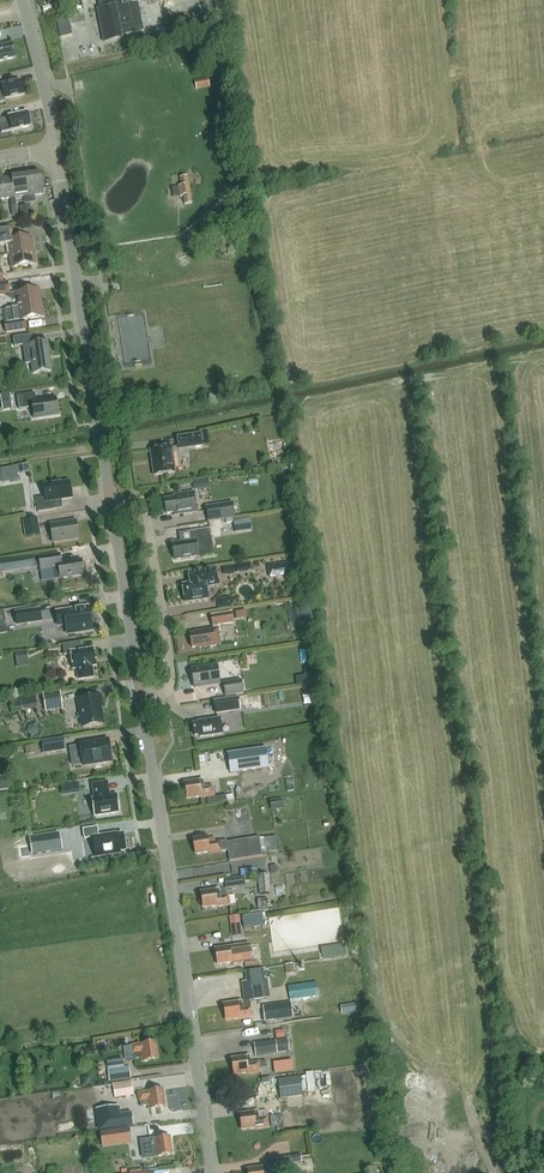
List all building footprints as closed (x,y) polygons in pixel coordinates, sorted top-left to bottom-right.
[(100,9),(98,10),(104,42),(122,38),(122,36),(144,31),(140,15),(138,2),(150,0),(98,0),(100,9)] [(15,58),(12,45),(2,48),(1,44),(0,44),(0,62),(15,58)] [(196,90),(210,87),(208,78),(195,80),(196,90)] [(21,81),(1,85),(2,86),(0,87),(0,94),(4,93),(6,99),(24,95),(21,81)] [(12,131),(31,127),(28,113),(9,117),(9,118),(0,120),(0,123),(2,133),(12,131)] [(26,176),(30,203),(35,202),(34,195),(44,194),(41,173),(26,176)] [(16,205),(15,198),(14,198),(12,178),(3,179),(2,175),(0,175),(0,200),(10,198),(12,216),(17,215),(16,205)] [(14,198),(15,198),(24,196),(25,204),(30,203),(26,176),(12,178),(14,198)] [(181,186),(178,186),(180,197),(183,197),(184,205),(192,204),(188,176),(180,178),(181,186)] [(32,222),(30,205),(21,206),(24,223),(32,222)] [(9,255),(34,251),(32,237),(16,239),(14,229),(0,231),(0,246),(8,245),(9,255)] [(9,255),(12,268),(36,265),(34,251),(9,255)] [(0,284),(0,296),(10,295),(8,283),(0,284)] [(15,293),(12,294),(14,302),(17,301),(17,307),(42,303),(40,290),(15,293)] [(17,307),(3,309),(5,323),(6,333),(25,330),(24,320),(44,317),(42,303),(17,307)] [(127,366),(153,362),(146,313),(120,316),(127,366)] [(31,344),(29,335),(13,338),(14,347),(23,346),(25,364),(31,363),(33,374),(52,371),(48,342),(31,344)] [(33,407),(34,418),(58,415),(56,398),(36,401),(35,393),(17,396),(19,409),(33,407)] [(12,403),(10,394),(1,395),(2,404),(12,403)] [(177,437),(179,450),(204,446),(203,445),(209,444),(207,431),(202,432),(202,433),(177,437)] [(287,455),(285,442),(274,444),(276,457),(287,455)] [(150,450),(153,476),(175,473),(171,447),(150,450)] [(30,472),(29,464),(10,467),(13,482),(20,481),(19,474),(30,472)] [(43,483),(45,497),(36,499),(38,512),(53,510),(52,501),(72,498),(69,481),(53,484),(53,482),(43,483)] [(174,516),(197,512),(194,492),(179,494),(179,497),(164,500),(166,514),(173,513),(174,516)] [(235,518),(233,502),(206,506),(208,522),(226,520),(233,518),(235,518)] [(41,535),(38,518),(23,520),(25,537),(41,535)] [(252,531),(250,518),(234,520),(235,533),(252,531)] [(78,539),(75,521),(50,525),(53,543),(78,539)] [(174,560),(198,556),(196,546),(212,543),(209,528),(189,531),(191,541),(172,544),(174,560)] [(38,557),(40,571),(52,569),(54,580),(84,575),(81,560),(61,563),(59,554),(38,557)] [(34,556),(0,561),(2,574),(35,569),(34,556)] [(291,562),(274,565),(276,577),(293,575),(291,562)] [(206,587),(218,585),(215,568),(187,572),(188,583),(181,584),(184,602),(208,598),(206,587)] [(221,598),(222,606),(236,605),(235,597),(221,598)] [(313,621),(310,603),(294,605),(297,623),(313,621)] [(17,626),(42,622),(40,608),(14,612),(17,626)] [(66,633),(92,629),(89,608),(55,613),(58,627),(65,626),(66,633)] [(247,618),(246,610),(235,612),(236,619),(247,618)] [(234,624),(232,612),(211,615),(213,627),(234,624)] [(196,648),(220,645),(217,628),(194,632),(194,633),(189,634),(191,647),(196,647),(196,648)] [(76,668),(78,679),(94,677),(92,666),(96,665),(93,648),(81,650),(80,642),(62,644),(64,655),(70,654),(72,669),(76,668)] [(30,665),(29,659),(28,651),(16,653),(18,667),(30,665)] [(194,687),(219,683),(216,664),(191,668),(194,687)] [(317,683),(316,674),(305,675),(306,685),(317,683)] [(244,694),(242,680),(223,683),(225,696),(244,694)] [(320,696),(319,686),(311,687),(312,697),(320,696)] [(63,709),(60,692),(43,695),(46,711),(63,709)] [(82,727),(103,724),(100,707),(103,706),(101,695),(78,699),(82,727)] [(265,706),(263,695),(242,698),(244,709),(265,706)] [(241,711),(239,697),(213,701),(215,715),(241,711)] [(199,736),(221,733),(219,717),(196,721),(197,722),(192,723),(194,735),(198,734),(199,736)] [(27,724),(28,734),(41,733),(40,722),(27,724)] [(63,738),(42,741),(44,753),(65,750),(63,738)] [(101,741),(101,740),(100,740),(100,741),(95,742),(95,741),(94,741),(94,742),(80,744),(83,764),(94,763),(95,764),(102,763),(103,761),(111,760),(108,740),(101,741)] [(28,745),(29,755),(40,755),(40,744),(28,745)] [(265,748),(228,754),(230,773),(268,767),(265,748)] [(199,780),(184,783),(187,799),(201,797),(201,798),(214,796),(212,786),(204,787),(203,780),(199,780)] [(109,795),(107,782),(92,784),(94,798),(92,798),(94,817),(120,813),(117,794),(115,795),(111,796),(110,794),(109,795)] [(78,783),(69,784),(71,792),(79,791),(78,783)] [(283,809),(281,798),(270,800),(271,810),(283,809)] [(97,827),(83,829),(84,839),(93,838),(96,857),(120,853),(120,851),(125,850),(123,834),(117,835),(117,833),(98,836),(97,827)] [(60,835),(30,839),(33,856),(62,851),(60,835)] [(229,861),(248,858),(267,856),(266,852),(278,850),(276,835),(226,842),(226,841),(216,843),(215,837),(207,839),(206,835),(192,837),(194,853),(209,850),(210,852),(221,851),(227,850),(229,861)] [(270,893),(268,874),(258,875),(259,894),(270,893)] [(243,886),(242,876),(224,879),(226,888),(243,886)] [(227,889),(220,890),(219,889),(200,892),(202,908),(217,906),(217,907),(230,906),(228,895),(227,889)] [(268,911),(267,899),(257,899),(258,911),(268,911)] [(262,917),(242,919),(244,931),(263,929),(262,917)] [(239,921),(231,922),(232,936),(241,935),(239,921)] [(232,964),(243,962),(252,961),(250,944),(234,946),(215,949),(217,964),(231,962),(232,964)] [(346,947),(322,950),(323,960),(347,957),(346,947)] [(267,979),(243,982),(246,1001),(269,998),(267,979)] [(250,1007),(249,1007),(249,1003),(249,1002),(245,1002),(243,1002),(242,1001),(223,1003),(225,1018),(239,1017),(239,1018),(251,1017),(250,1007)] [(293,1018),(292,1003),(263,1006),(264,1021),(293,1018)] [(289,1051),(288,1039),(254,1043),(256,1055),(289,1051)] [(131,1046),(132,1053),(133,1059),(142,1058),(142,1062),(157,1060),(155,1042),(131,1046)] [(267,1062),(258,1063),(251,1063),(250,1056),(231,1058),(233,1075),(247,1073),(247,1075),(260,1073),(259,1068),(267,1067),(267,1062)] [(277,1060),(277,1071),(298,1071),(297,1059),(277,1060)] [(131,1078),(130,1067),(108,1070),(110,1081),(131,1078)] [(300,1076),(278,1079),(280,1099),(303,1096),(300,1076)] [(133,1096),(131,1081),(113,1083),(115,1098),(133,1096)] [(139,1101),(140,1101),(141,1107),(149,1105),(149,1109),(165,1107),(162,1089),(138,1093),(139,1101)] [(109,1108),(97,1109),(100,1130),(133,1126),(132,1117),(111,1120),(109,1108)] [(258,1111),(254,1112),(239,1114),(241,1130),(256,1128),(256,1130),(268,1128),(267,1117),(266,1117),(266,1113),(259,1114),(258,1111)] [(284,1128),(283,1115),(270,1116),(271,1127),(276,1127),(277,1130),(284,1128)] [(122,1131),(123,1138),(140,1134),(139,1128),(122,1131)] [(145,1140),(146,1148),(147,1154),(156,1153),(156,1156),(172,1154),(170,1137),(145,1140)] [(292,1163),(291,1156),(276,1158),(278,1165),(292,1163)]
